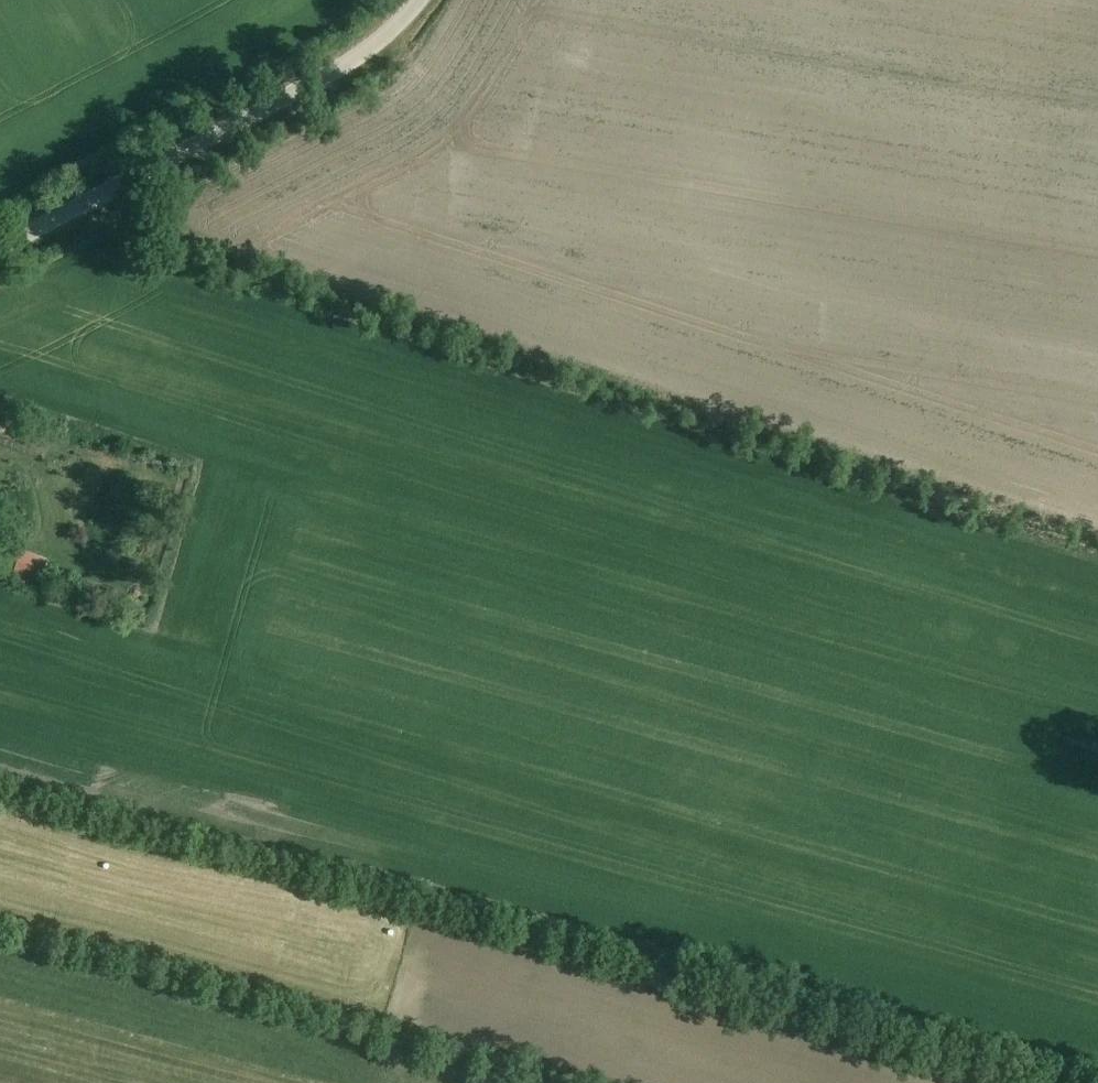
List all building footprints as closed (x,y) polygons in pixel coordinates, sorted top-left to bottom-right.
[(26,551),(17,574),(38,581),(46,558),(26,551)]
